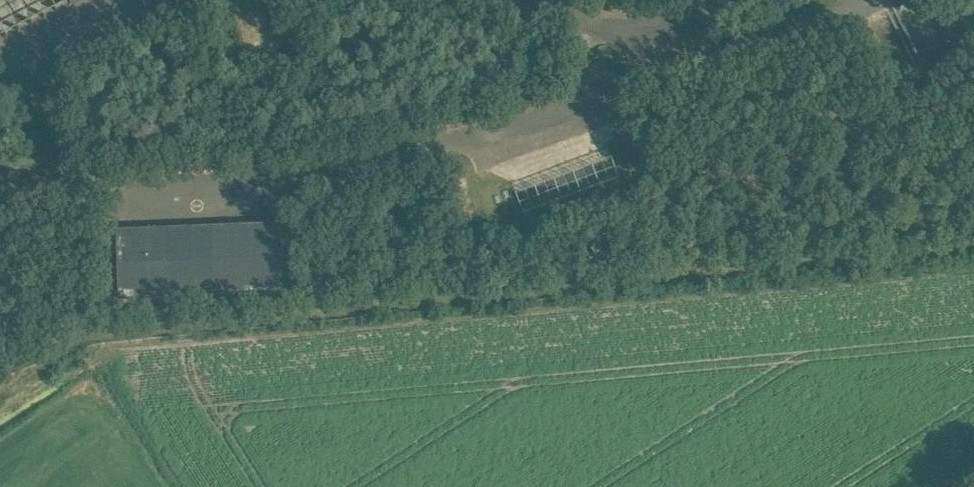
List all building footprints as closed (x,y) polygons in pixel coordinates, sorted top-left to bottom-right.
[(73,0),(0,0),(0,37),(73,0)] [(588,172),(522,189),(526,206),(623,180),(617,159),(587,167),(588,172)] [(115,230),(118,301),(281,294),(278,223),(115,230)]
